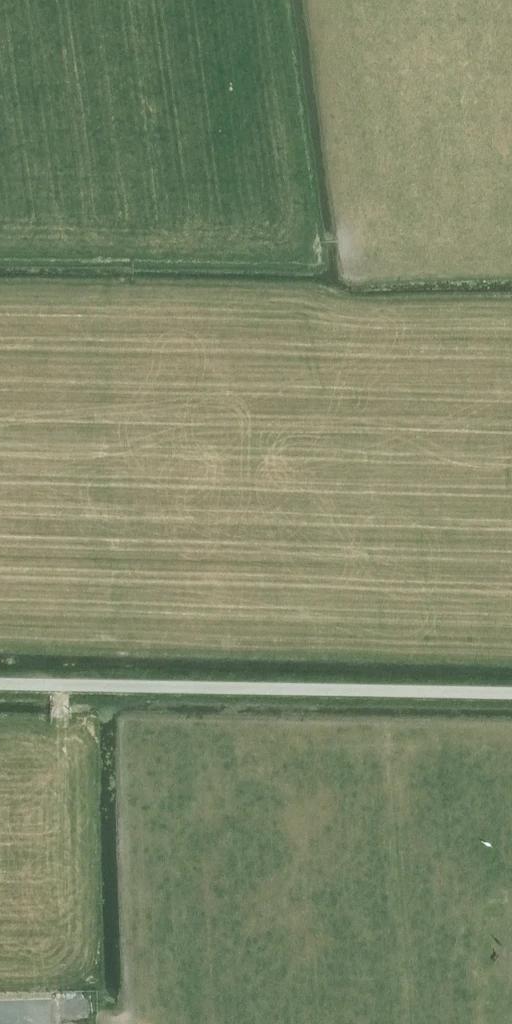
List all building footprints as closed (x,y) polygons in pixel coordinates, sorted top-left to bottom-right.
[(48,1015),(45,1017),(43,1021),(41,1023),(96,1023),(95,1021),(93,1018),(90,1015),(87,1012),(83,1009),(79,1007),(74,1006),(69,1006),(63,1006),(59,1007),(56,1009),(52,1011),(48,1015)]
